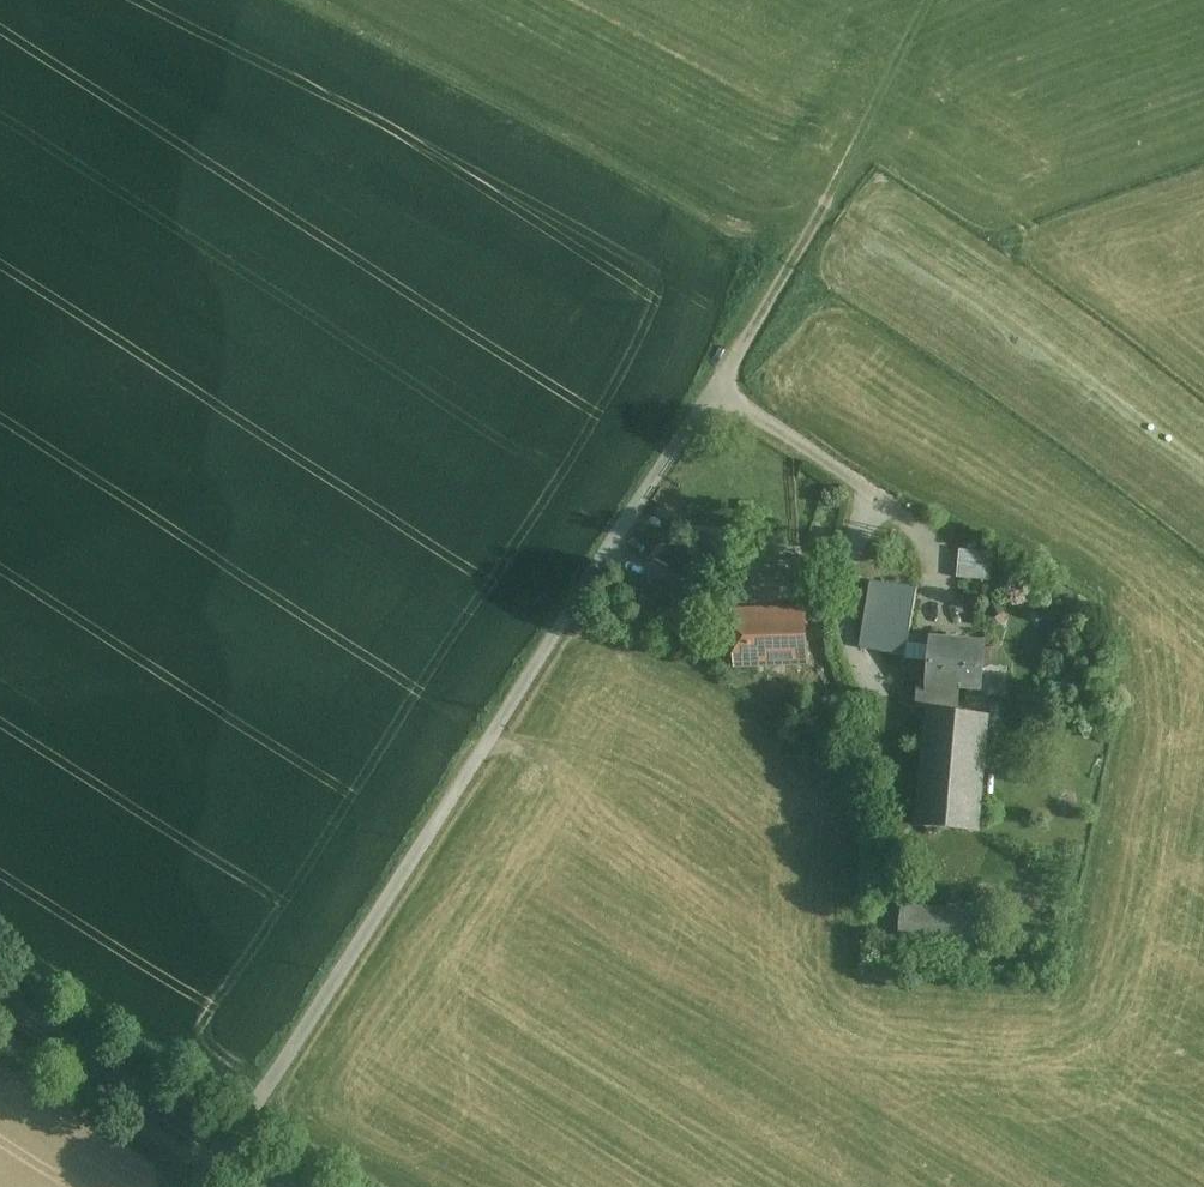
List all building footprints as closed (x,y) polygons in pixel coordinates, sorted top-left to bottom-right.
[(985,552),(960,550),(959,563),(984,566),(985,552)] [(984,568),(959,565),(958,579),(982,581),(984,568)] [(746,567),(721,570),(723,589),(748,586),(746,567)] [(918,590),(873,583),(861,650),(906,658),(907,657),(910,638),(918,590)] [(806,610),(775,611),(777,664),(808,663),(806,610)] [(775,611),(734,613),(736,666),(777,664),(775,611)] [(986,644),(932,640),(931,640),(910,638),(907,657),(930,659),(928,682),(919,681),(917,705),(958,709),(960,688),(982,690),(986,644)] [(989,716),(927,711),(916,826),(978,832),(989,716)] [(989,912),(900,904),(897,945),(986,953),(989,912)]
